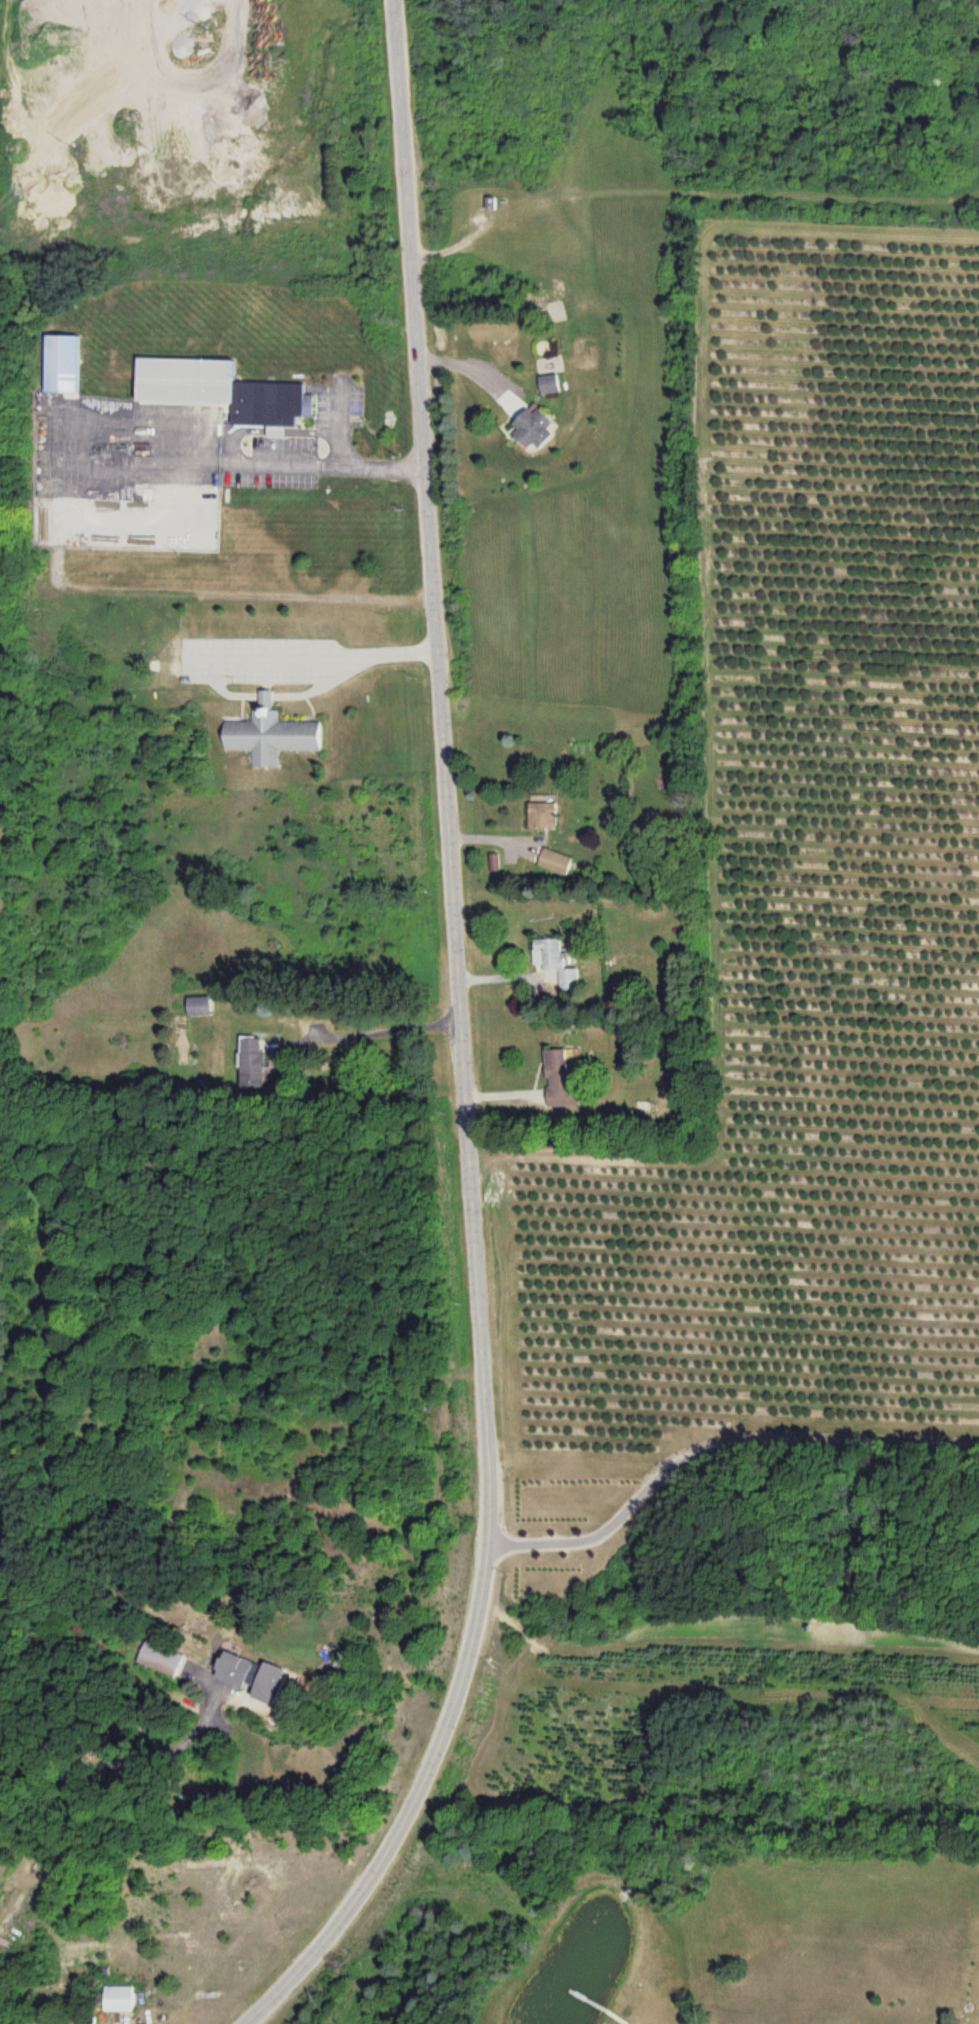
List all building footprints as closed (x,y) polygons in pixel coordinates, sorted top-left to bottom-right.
[(84,339),(51,338),(49,396),(82,397),(84,339)] [(241,385),(241,364),(140,361),(138,405),(236,407),(236,429),(301,430),(301,419),(311,419),(312,387),(241,385)] [(560,395),(558,376),(537,377),(538,396),(560,395)] [(530,411),(515,425),(520,430),(515,435),(530,450),(535,445),(541,452),(555,438),(548,431),(555,425),(541,411),(536,417),(530,411)] [(323,723),(278,723),(278,710),(251,710),(251,723),(224,723),(224,751),(251,751),(251,768),(278,768),(278,752),(323,752),(323,723)] [(558,804),(530,804),(530,829),(558,829),(558,804)] [(573,859),(544,851),(539,869),(568,877),(573,859)] [(564,940),(533,941),(533,976),(564,975),(564,940)] [(212,1017),(211,999),(188,999),(188,1018),(212,1017)] [(240,1091),(265,1091),(266,1040),(242,1039),(240,1091)] [(581,1109),(581,1092),(571,1092),(570,1052),(547,1052),(548,1109),(581,1109)] [(289,1711),(301,1677),(227,1652),(217,1682),(252,1693),(251,1698),(289,1711)] [(134,1988),(104,1988),(104,2013),(134,2013),(134,1988)]
